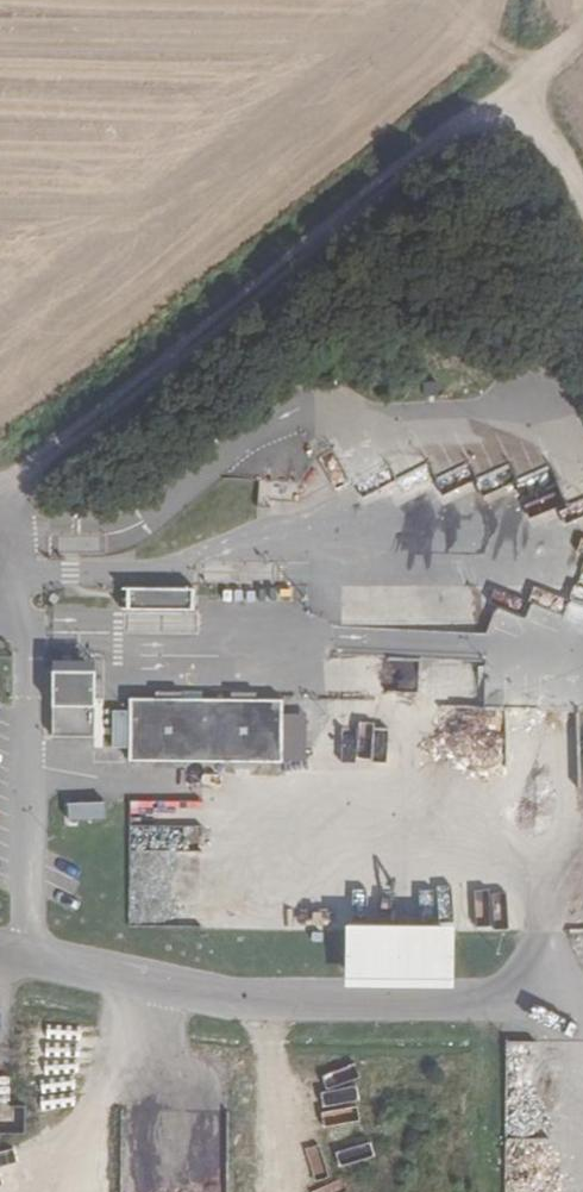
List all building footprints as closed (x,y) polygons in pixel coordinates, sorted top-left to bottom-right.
[(135,609),(201,610),(201,589),(135,589),(135,609)] [(63,737),(95,737),(95,671),(72,671),(72,661),(53,661),(53,736),(63,736),(63,737)] [(131,761),(282,762),(282,700),(131,699),(131,761)] [(127,744),(127,710),(111,710),(111,744),(127,744)] [(104,817),(104,800),(65,801),(66,819),(104,817)] [(450,986),(450,924),(340,924),(340,986),(450,986)]
